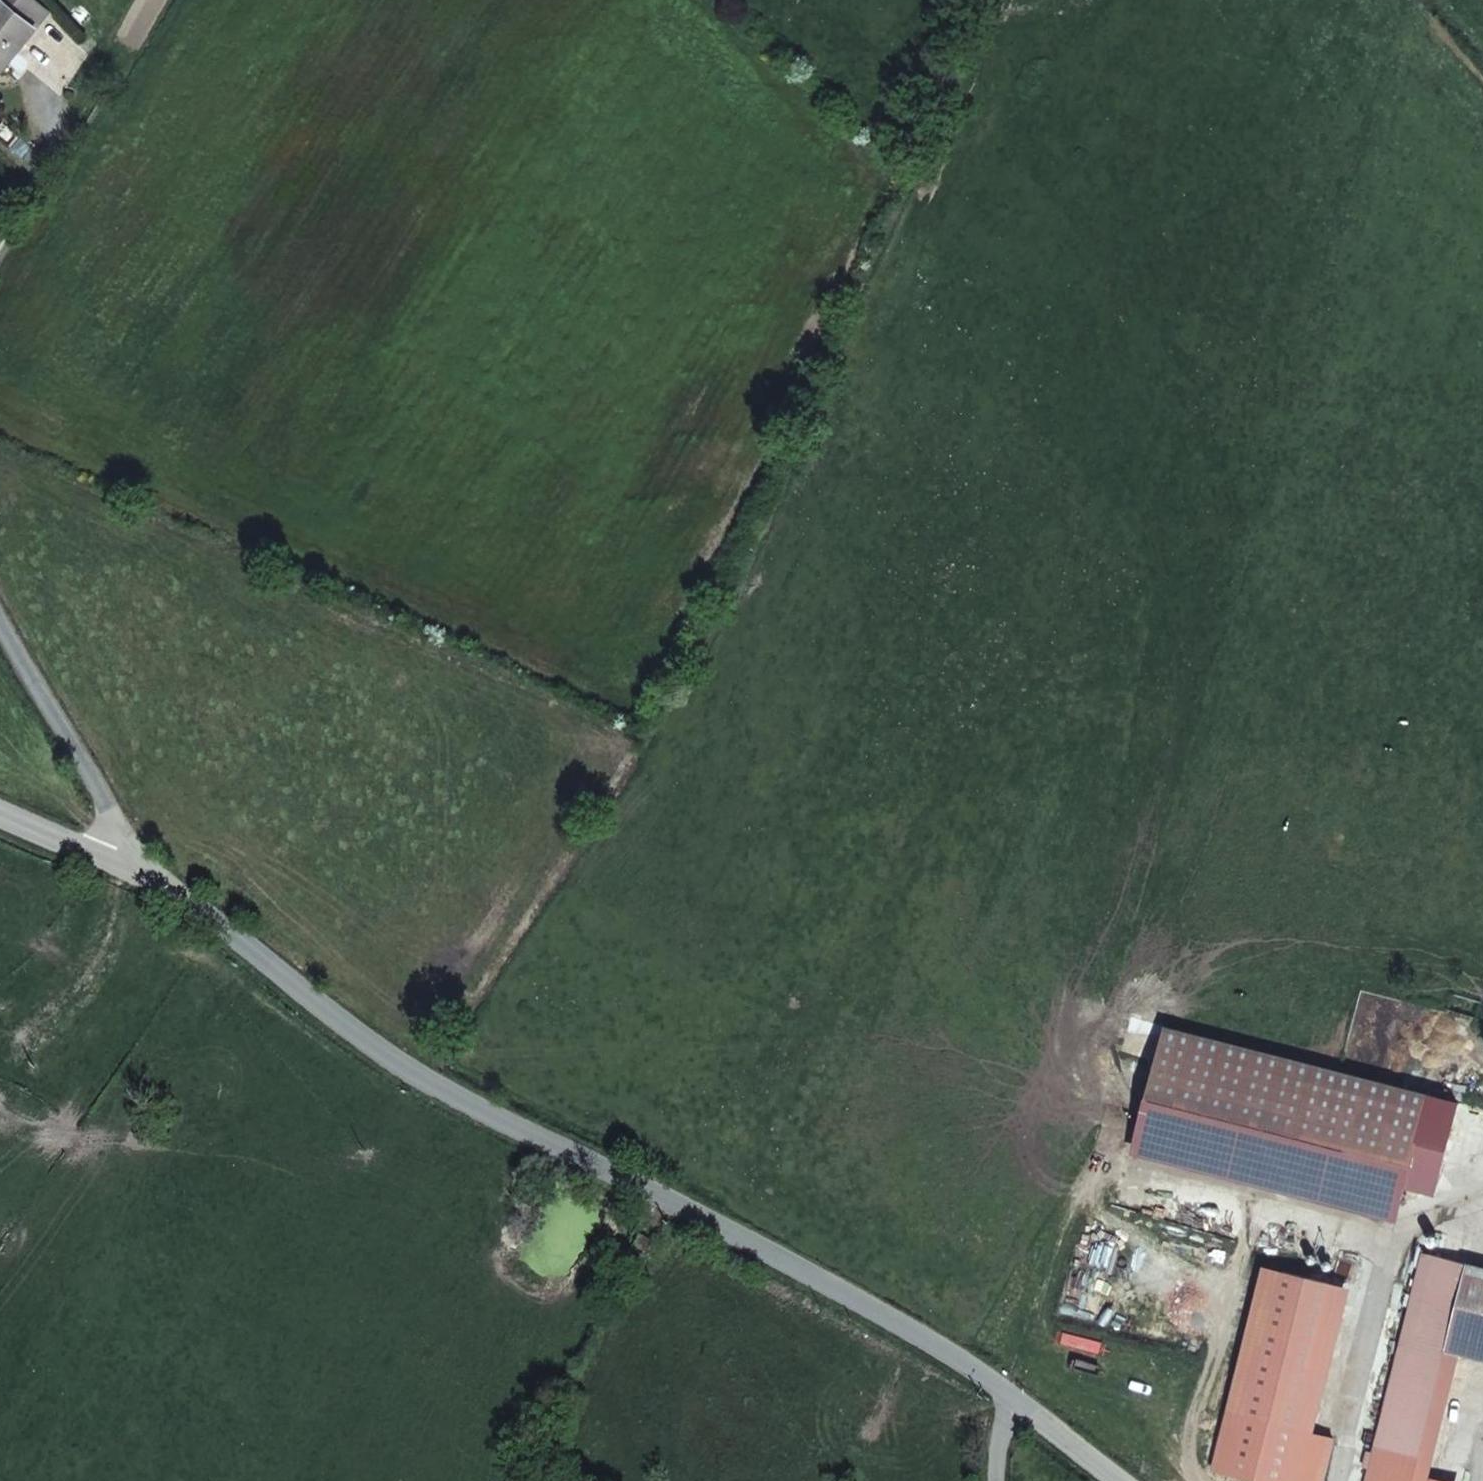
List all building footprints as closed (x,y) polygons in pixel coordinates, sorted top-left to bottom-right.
[(3,70),(50,12),(34,0),(0,0),(0,68),(3,70)] [(1347,1183),(1375,1077),(1173,1023),(1144,1129),(1347,1183)] [(1405,1199),(1434,1093),(1375,1077),(1347,1183),(1405,1199)] [(656,1244),(641,1236),(632,1256),(647,1263),(656,1244)] [(1429,1250),(1376,1444),(1420,1456),(1446,1360),(1457,1362),(1463,1340),(1482,1345),(1482,1265),(1429,1250)]
